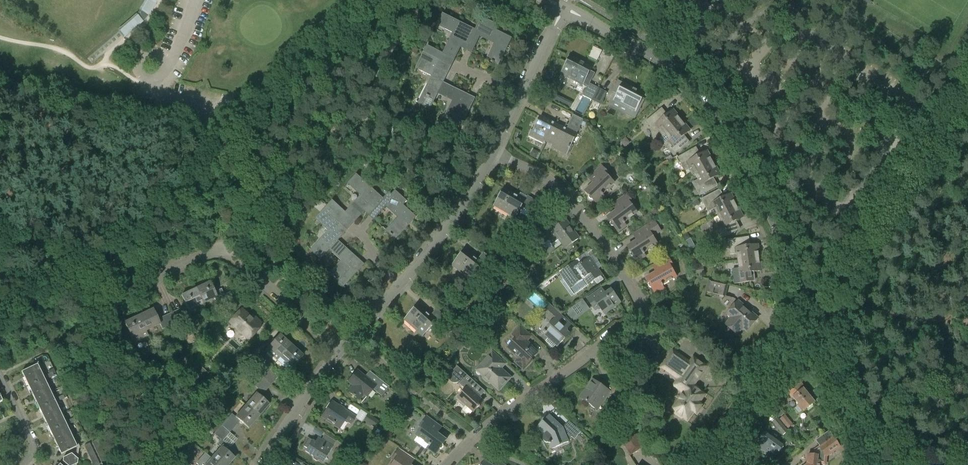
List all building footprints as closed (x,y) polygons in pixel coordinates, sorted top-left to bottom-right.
[(139,9),(136,14),(142,21),(148,14),(139,9)] [(427,46),(423,54),(442,63),(446,56),(454,59),(463,42),(469,44),(471,40),(470,40),(475,30),(443,14),(438,24),(454,32),(444,54),(427,46)] [(479,22),(475,30),(470,40),(471,40),(476,43),(480,35),(496,43),(488,60),(498,65),(507,48),(503,46),(507,36),(496,30),(498,25),(484,18),(481,23),(479,22)] [(430,108),(438,92),(442,82),(446,75),(439,71),(442,63),(423,54),(416,67),(432,75),(418,102),(430,108)] [(583,95),(592,100),(598,88),(590,84),(595,73),(590,71),(591,67),(569,56),(565,62),(567,63),(561,74),(582,85),(583,83),(588,86),(583,95)] [(619,80),(613,91),(617,94),(614,101),(629,109),(626,115),(632,118),(635,112),(644,94),(623,83),(623,82),(619,80)] [(442,82),(438,92),(454,100),(446,117),(461,125),(470,107),(460,103),(465,93),(442,82)] [(599,88),(592,100),(601,105),(607,93),(599,88)] [(660,128),(665,134),(681,121),(678,117),(679,116),(674,110),(665,117),(660,110),(646,121),(655,133),(660,128)] [(583,122),(583,121),(583,120),(573,115),(571,120),(581,125),(583,122)] [(533,129),(529,136),(543,143),(544,141),(545,141),(554,123),(540,116),(534,129),(533,129)] [(554,123),(545,141),(553,145),(552,147),(560,151),(561,149),(567,152),(581,125),(571,120),(568,125),(570,126),(568,130),(564,128),(554,123)] [(681,121),(660,138),(673,155),(687,144),(682,137),(690,130),(685,124),(684,125),(681,121)] [(695,174),(713,163),(710,159),(711,158),(708,151),(698,156),(694,149),(678,157),(685,170),(688,168),(692,175),(695,174)] [(713,163),(695,174),(698,180),(692,183),(699,196),(715,187),(711,179),(720,174),(717,167),(715,168),(713,163)] [(588,178),(593,183),(585,191),(589,195),(589,197),(591,200),(593,199),(598,204),(605,197),(603,195),(603,194),(614,183),(608,176),(610,174),(602,166),(588,178)] [(646,167),(641,170),(644,176),(649,173),(646,167)] [(332,201),(327,206),(343,221),(348,216),(355,221),(368,207),(373,211),(376,208),(376,207),(383,199),(356,175),(349,183),(363,196),(346,214),(332,201)] [(504,189),(494,206),(515,218),(518,212),(527,217),(536,202),(520,193),(518,197),(504,189)] [(389,193),(383,199),(376,207),(376,208),(380,211),(386,205),(400,217),(387,231),(395,239),(409,224),(405,221),(412,214),(403,205),(407,201),(395,190),(391,194),(389,193)] [(714,209),(718,216),(736,206),(734,201),(735,201),(731,194),(721,199),(717,191),(701,199),(708,212),(714,209)] [(637,212),(632,205),(634,204),(627,194),(612,205),(616,211),(607,217),(610,222),(610,224),(612,226),(614,226),(618,232),(626,226),(624,223),(625,223),(625,222),(637,212)] [(670,204),(664,207),(668,213),(673,210),(670,204)] [(736,206),(718,216),(721,222),(715,225),(718,231),(710,235),(714,241),(721,237),(722,238),(738,230),(734,222),(743,217),(740,210),(739,210),(736,206)] [(317,243),(311,250),(320,258),(329,248),(330,249),(337,240),(343,234),(337,228),(343,222),(327,207),(317,219),(325,226),(330,231),(327,235),(318,244),(317,243)] [(545,225),(537,233),(540,239),(544,246),(549,243),(551,246),(560,240),(565,248),(579,238),(566,220),(550,232),(545,225)] [(627,247),(630,252),(630,253),(631,256),(633,256),(637,262),(646,256),(644,254),(645,253),(644,252),(658,244),(653,236),(661,231),(655,221),(633,235),(637,241),(627,247)] [(737,253),(738,261),(759,258),(758,253),(759,253),(758,245),(747,246),(746,237),(728,240),(730,254),(737,253)] [(337,240),(330,249),(343,261),(330,274),(343,286),(357,272),(349,265),(356,257),(337,240)] [(452,265),(471,280),(480,269),(484,271),(493,259),(483,252),(477,260),(465,250),(452,265)] [(580,257),(558,272),(574,295),(595,280),(598,284),(605,278),(598,269),(602,266),(602,264),(601,262),(598,262),(595,264),(590,258),(584,262),(580,257)] [(677,277),(672,269),(674,268),(669,257),(653,266),(656,272),(646,278),(649,283),(648,285),(649,287),(652,288),(656,294),(664,289),(662,286),(663,286),(663,285),(677,277)] [(759,258),(738,261),(739,268),(732,269),(734,284),(752,281),(751,272),(762,271),(761,263),(760,263),(759,258)] [(518,277),(512,272),(505,281),(501,284),(507,290),(518,277)] [(519,277),(514,282),(520,288),(525,282),(519,277)] [(536,283),(530,278),(527,282),(533,287),(536,283)] [(706,292),(725,296),(728,284),(709,279),(706,292)] [(210,282),(195,289),(203,304),(215,299),(217,305),(224,302),(229,312),(237,302),(232,292),(232,291),(224,295),(221,289),(215,292),(210,282)] [(195,289),(181,296),(188,311),(191,310),(193,314),(205,308),(203,304),(195,289)] [(595,311),(600,307),(605,314),(621,302),(611,289),(601,296),(598,291),(587,299),(595,311)] [(575,319),(590,308),(583,298),(567,310),(575,319)] [(725,324),(728,327),(737,334),(743,327),(747,331),(757,318),(738,301),(727,314),(731,317),(725,324)] [(239,313),(230,323),(236,328),(234,330),(235,332),(237,335),(240,335),(242,334),(248,339),(259,327),(258,326),(260,323),(252,316),(249,319),(242,312),(246,308),(241,304),(236,310),(239,313)] [(405,319),(422,335),(432,325),(436,328),(446,316),(437,308),(430,315),(418,305),(405,319)] [(543,332),(549,338),(547,340),(547,342),(552,347),(555,347),(557,344),(558,346),(568,334),(567,333),(567,330),(559,323),(564,318),(550,305),(542,313),(552,323),(543,332)] [(153,308),(138,315),(146,332),(146,331),(160,325),(162,330),(177,322),(172,312),(158,319),(153,308)] [(182,308),(172,312),(177,322),(187,318),(182,308)] [(146,332),(138,315),(123,322),(127,330),(112,338),(122,348),(148,336),(146,331),(146,332)] [(537,352),(526,342),(531,337),(521,328),(513,336),(517,339),(508,349),(519,359),(516,362),(522,368),(524,367),(526,367),(531,361),(531,359),(537,352)] [(635,328),(629,333),(634,338),(640,333),(635,328)] [(279,358),(280,358),(291,345),(279,334),(267,347),(265,350),(276,361),(279,358)] [(467,335),(456,347),(461,351),(472,340),(467,335)] [(280,358),(277,361),(285,369),(288,366),(291,369),(303,356),(291,345),(280,358)] [(241,360),(250,367),(257,359),(248,351),(241,360)] [(673,351),(664,363),(681,375),(678,379),(673,385),(684,393),(673,409),(687,419),(693,411),(696,413),(702,405),(699,403),(705,395),(699,390),(700,389),(692,383),(705,365),(693,357),(690,362),(673,351)] [(501,369),(506,364),(493,352),(478,368),(482,372),(482,378),(488,383),(491,383),(499,391),(511,378),(501,369)] [(37,364),(21,372),(61,455),(77,447),(66,426),(76,422),(74,418),(65,422),(55,403),(67,398),(65,394),(54,400),(45,380),(54,376),(52,372),(43,377),(37,364)] [(449,374),(449,377),(450,379),(451,380),(453,381),(455,382),(457,381),(466,389),(458,398),(473,412),(478,406),(479,407),(480,406),(479,405),(483,401),(473,391),(478,385),(456,365),(450,372),(449,374)] [(270,369),(262,378),(271,385),(278,377),(270,369)] [(351,397),(353,398),(354,397),(358,401),(363,395),(366,397),(372,389),(381,396),(389,387),(378,378),(373,384),(357,370),(348,382),(352,386),(348,391),(352,395),(351,397)] [(211,376),(201,387),(209,394),(219,383),(211,376)] [(271,385),(262,378),(255,387),(263,394),(271,385)] [(596,408),(598,410),(610,392),(592,379),(580,397),(590,404),(591,406),(594,408),(596,408)] [(799,406),(795,408),(799,413),(803,409),(805,410),(814,403),(803,389),(805,388),(800,382),(799,382),(787,392),(799,406)] [(621,392),(614,396),(621,409),(629,405),(621,392)] [(256,393),(246,405),(259,417),(269,404),(256,393)] [(400,398),(396,403),(400,406),(404,401),(400,398)] [(321,417),(339,429),(345,420),(350,424),(355,418),(331,402),(321,417)] [(227,419),(221,426),(230,433),(240,421),(248,429),(259,417),(246,405),(235,417),(231,414),(227,419)] [(581,431),(570,421),(563,428),(549,414),(537,428),(544,434),(544,435),(543,437),(543,439),(545,441),(547,442),(549,442),(549,443),(550,443),(552,448),(568,442),(568,441),(572,437),(574,439),(581,431)] [(364,421),(375,428),(379,422),(368,415),(364,421)] [(781,419),(788,429),(793,425),(785,415),(781,419)] [(217,423),(221,426),(227,419),(223,416),(217,423)] [(420,426),(422,428),(416,435),(430,445),(427,448),(436,454),(440,449),(442,449),(444,446),(443,444),(446,440),(437,433),(441,427),(427,416),(420,426)] [(773,421),(784,435),(789,432),(777,418),(773,421)] [(211,459),(218,464),(228,464),(235,458),(226,450),(229,447),(223,441),(230,433),(221,426),(214,434),(220,440),(217,444),(221,447),(211,459)] [(633,431),(621,438),(631,454),(642,446),(633,431)] [(806,464),(820,464),(825,464),(826,457),(840,447),(829,431),(816,440),(820,446),(815,449),(814,455),(808,454),(807,464),(806,464)] [(762,439),(757,446),(773,458),(778,451),(779,452),(783,446),(764,432),(760,438),(762,439)] [(747,434),(743,439),(748,442),(751,438),(747,434)] [(319,460),(321,461),(326,453),(328,454),(335,442),(324,435),(321,440),(317,438),(315,441),(313,442),(307,438),(302,446),(307,449),(305,451),(312,456),(313,459),(316,461),(319,460)] [(381,437),(377,442),(382,445),(386,440),(381,437)] [(102,464),(109,464),(96,440),(91,443),(102,464)] [(92,464),(91,464),(99,464),(89,444),(84,446),(92,464)] [(413,460),(398,449),(391,459),(393,461),(390,464),(410,464),(413,460)] [(211,459),(205,453),(196,463),(198,464),(218,464),(211,459)] [(66,464),(75,464),(77,464),(77,460),(71,454),(63,458),(62,462),(66,464)]
